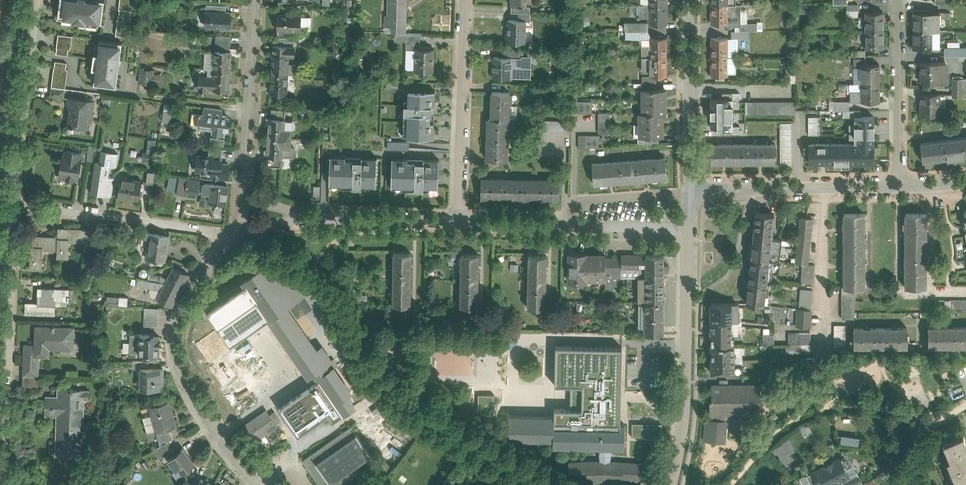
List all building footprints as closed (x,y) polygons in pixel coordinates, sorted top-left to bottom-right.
[(104,0),(59,0),(57,17),(72,19),(72,21),(87,23),(87,21),(102,23),(104,0)] [(119,9),(132,11),(134,0),(120,0),(119,9)] [(388,16),(385,17),(389,26),(392,27),(392,32),(406,33),(406,16),(404,16),(405,2),(407,2),(407,0),(388,0),(388,16)] [(735,4),(711,4),(711,23),(728,23),(728,22),(730,22),(732,24),(739,24),(739,23),(739,5),(741,5),(741,4),(735,4)] [(667,5),(650,5),(639,5),(639,17),(650,17),(650,24),(656,24),(656,26),(660,26),(660,24),(667,24),(667,5)] [(213,11),(206,11),(206,26),(230,27),(230,12),(226,12),(213,11)] [(883,12),(865,12),(865,30),(883,30),(883,12)] [(939,12),(913,12),(913,30),(939,30),(939,12)] [(301,16),(278,15),(278,29),(279,29),(288,30),(301,30),(301,16)] [(519,20),(508,20),(508,33),(507,33),(506,42),(525,42),(526,20),(519,20)] [(288,30),(279,29),(278,38),(288,38),(288,30)] [(883,30),(865,30),(865,48),(883,48),(883,30)] [(939,30),(913,30),(913,48),(939,48),(939,30)] [(954,30),(945,30),(945,42),(956,42),(956,36),(954,36),(954,30)] [(407,46),(407,33),(395,33),(395,45),(406,46),(407,46)] [(406,49),(414,49),(420,49),(420,46),(420,34),(407,33),(407,46),(406,46),(406,49)] [(72,36),(58,34),(57,47),(68,49),(70,49),(72,36)] [(662,35),(655,35),(655,38),(650,38),(650,44),(642,44),(642,57),(667,57),(667,38),(662,38),(662,35)] [(230,37),(216,36),(215,51),(229,51),(230,37)] [(727,38),(711,38),(711,56),(727,56),(727,38)] [(122,42),(100,39),(98,54),(94,53),(92,69),(96,69),(94,84),(116,87),(122,42)] [(279,45),(274,45),(273,54),(289,55),(294,55),(295,46),(279,45)] [(430,47),(420,46),(420,49),(414,49),(414,71),(433,72),(434,49),(430,49),(430,47)] [(229,51),(215,51),(214,70),(230,71),(231,52),(229,51)] [(273,54),(272,73),(288,74),(296,74),(296,64),(288,64),(289,55),(273,54)] [(727,56),(711,56),(711,75),(727,75),(727,56)] [(511,57),(494,57),(493,77),(510,78),(511,57)] [(667,57),(642,57),(642,70),(650,70),(650,75),(650,76),(657,76),(667,76),(667,57)] [(865,59),(853,59),(854,67),(861,67),(861,65),(863,65),(865,64),(865,59)] [(945,62),(920,62),(920,82),(945,82),(945,62)] [(865,64),(863,65),(861,65),(861,67),(861,83),(880,83),(879,65),(865,64)] [(55,67),(54,67),(51,87),(65,88),(68,69),(66,68),(55,67)] [(154,73),(147,72),(147,67),(141,67),(139,83),(153,84),(154,73)] [(230,71),(214,70),(214,78),(199,77),(198,87),(199,87),(199,90),(202,90),(202,92),(204,92),(204,90),(207,91),(208,87),(213,88),(213,89),(229,90),(230,71)] [(288,74),(272,73),(271,92),(287,93),(288,74)] [(965,97),(965,77),(952,77),(953,98),(965,97)] [(880,83),(861,83),(861,102),(880,102),(880,83)] [(65,88),(51,87),(50,96),(64,97),(65,88)] [(657,88),(643,89),(643,101),(665,101),(665,95),(667,94),(667,89),(657,88)] [(728,90),(717,90),(717,114),(728,114),(728,113),(728,102),(728,90)] [(434,91),(408,91),(407,137),(433,137),(434,122),(430,122),(431,106),(434,106),(434,91)] [(510,92),(492,91),(492,105),(510,105),(510,92)] [(938,94),(919,94),(920,114),(938,114),(938,94)] [(94,101),(68,97),(67,104),(69,107),(71,107),(69,125),(67,125),(64,127),(64,130),(66,133),(69,133),(72,131),(72,128),(74,129),(74,126),(88,128),(89,122),(91,122),(94,101)] [(665,101),(643,101),(643,112),(663,112),(665,112),(666,107),(667,106),(667,101),(665,101)] [(849,101),(835,101),(835,110),(849,110),(849,101)] [(794,102),(728,102),(728,113),(794,113),(794,102)] [(510,105),(492,105),(491,118),(507,119),(509,119),(510,105)] [(222,109),(204,107),(203,114),(221,116),(222,109)] [(172,111),(164,109),(162,121),(170,122),(172,111)] [(286,110),(272,110),(272,118),(286,119),(286,110)] [(643,112),(640,112),(640,124),(662,124),(662,119),(663,118),(663,112),(643,112)] [(203,114),(199,114),(199,115),(200,115),(199,126),(213,128),(212,141),(205,140),(205,139),(204,139),(204,140),(223,143),(224,130),(228,130),(229,125),(228,124),(229,118),(221,116),(203,114)] [(808,131),(819,131),(820,116),(808,116),(808,131)] [(874,116),(854,116),(854,117),(854,143),(809,144),(809,163),(874,162),(874,147),(874,116)] [(272,118),(270,118),(269,137),(286,138),(287,119),(286,119),(272,118)] [(491,118),(489,118),(487,159),(505,159),(507,119),(491,118)] [(566,121),(543,120),(542,131),(565,131),(566,121)] [(779,121),(779,163),(791,163),(792,121),(779,121)] [(662,124),(640,124),(634,124),(634,137),(644,137),(659,137),(662,136),(662,131),(663,130),(663,124),(662,124)] [(542,133),(531,132),(531,155),(541,156),(542,133)] [(286,138),(269,137),(268,151),(265,151),(265,156),(268,156),(268,157),(270,157),(283,157),(284,157),(292,157),(292,150),(294,150),(294,146),(292,146),(293,138),(286,138)] [(921,143),(924,161),(965,156),(965,137),(921,143)] [(142,161),(152,162),(154,139),(143,138),(142,161)] [(386,140),(386,149),(410,150),(410,140),(386,140)] [(775,144),(711,144),(711,163),(775,162),(775,144)] [(223,149),(210,147),(209,156),(214,157),(214,159),(222,160),(223,149)] [(86,154),(66,151),(65,156),(62,156),(59,175),(65,175),(65,177),(67,177),(67,179),(73,180),(73,178),(78,179),(81,160),(85,160),(86,154)] [(99,163),(95,162),(92,181),(90,193),(112,196),(115,178),(109,177),(111,166),(116,166),(119,154),(101,151),(99,163)] [(222,160),(214,159),(214,157),(209,156),(197,155),(196,170),(212,172),(212,176),(228,178),(229,164),(221,163),(222,160)] [(283,157),(270,157),(269,166),(282,167),(283,157)] [(330,157),(329,182),(377,184),(377,158),(330,157)] [(439,160),(392,158),(391,184),(438,185),(439,160)] [(629,161),(630,181),(667,178),(665,158),(629,161)] [(594,183),(630,181),(629,161),(592,164),(594,183)] [(154,173),(148,172),(146,183),(153,184),(154,175),(154,173)] [(142,181),(121,178),(118,197),(119,197),(119,195),(128,197),(128,198),(139,200),(142,181)] [(178,178),(177,186),(181,186),(181,192),(197,192),(197,178),(178,178)] [(481,197),(497,197),(497,181),(481,181),(481,197)] [(497,181),(497,197),(513,198),(513,182),(497,181)] [(527,182),(513,182),(513,198),(526,198),(527,182)] [(527,182),(526,198),(542,198),(542,182),(527,182)] [(542,182),(542,198),(559,198),(559,182),(542,182)] [(213,184),(205,183),(204,191),(212,192),(213,184)] [(229,186),(213,184),(212,192),(211,202),(226,204),(229,186)] [(774,214),(756,212),(753,236),(771,238),(774,214)] [(865,288),(864,215),(844,215),(844,222),(844,231),(845,231),(845,236),(844,236),(844,244),(845,244),(845,259),(844,259),(844,267),(845,267),(845,272),(844,272),(845,281),(845,288),(855,288),(865,288)] [(926,215),(906,215),(906,222),(907,222),(907,231),(906,231),(906,236),(907,236),(907,244),(906,244),(906,258),(907,258),(907,267),(906,267),(906,272),(907,272),(907,281),(906,281),(906,288),(926,288),(926,215)] [(813,218),(800,217),(798,241),(810,242),(813,218)] [(85,229),(58,228),(58,236),(57,248),(57,257),(69,258),(69,239),(84,240),(85,240),(85,233),(85,229)] [(151,233),(140,231),(139,238),(150,239),(151,233)] [(169,236),(151,233),(150,239),(147,257),(157,259),(157,260),(159,261),(159,259),(165,260),(169,236)] [(58,236),(31,235),(31,238),(31,250),(30,269),(42,269),(43,248),(57,248),(58,236)] [(771,238),(753,236),(751,258),(773,261),(779,261),(781,240),(771,238)] [(810,242),(798,241),(796,263),(802,264),(808,264),(810,242)] [(586,253),(570,253),(570,282),(578,282),(578,280),(586,280),(586,279),(585,279),(585,254),(586,254),(586,253)] [(412,254),(395,254),(394,279),(411,279),(412,254)] [(595,255),(591,255),(590,254),(586,254),(585,254),(585,279),(586,279),(595,279),(595,254),(595,255)] [(602,255),(601,254),(595,254),(595,279),(606,279),(606,255),(602,255)] [(478,256),(461,255),(461,280),(478,281),(478,256)] [(621,257),(606,257),(606,278),(606,287),(621,287),(621,277),(639,277),(646,277),(646,255),(621,255),(621,257)] [(664,255),(646,255),(646,277),(664,277),(664,270),(667,270),(669,268),(669,265),(667,264),(664,264),(664,255)] [(546,257),(528,256),(528,282),(545,282),(546,257)] [(773,261),(751,258),(748,281),(766,283),(770,284),(773,261)] [(270,262),(244,280),(257,300),(231,318),(220,302),(207,311),(218,327),(196,343),(209,363),(212,361),(214,363),(209,367),(223,387),(240,375),(234,367),(232,369),(223,357),(221,358),(220,356),(232,347),(231,345),(270,318),(270,319),(309,375),(310,375),(331,360),(321,345),(316,349),(287,306),(305,293),(293,275),(283,281),(270,262)] [(808,264),(802,264),(802,282),(814,283),(814,264),(808,264)] [(167,279),(165,283),(180,291),(189,274),(173,267),(167,279)] [(149,274),(139,272),(138,278),(148,280),(149,274)] [(148,280),(160,282),(161,276),(149,274),(148,280)] [(646,277),(639,277),(639,301),(664,301),(664,277),(646,277)] [(163,286),(165,283),(160,282),(148,280),(138,278),(136,285),(157,288),(158,288),(159,288),(159,287),(159,286),(163,286)] [(411,279),(394,279),(393,305),(410,305),(411,279)] [(478,281),(461,280),(460,306),(477,306),(478,281)] [(766,283),(748,281),(746,303),(764,305),(766,283)] [(545,282),(528,282),(527,307),(545,307),(545,282)] [(180,291),(165,283),(163,286),(157,299),(172,306),(180,291)] [(74,288),(39,287),(38,296),(39,296),(39,303),(26,303),(26,313),(55,314),(55,304),(74,305),(74,288)] [(856,319),(855,288),(845,288),(843,288),(843,319),(856,319)] [(812,290),(800,289),(799,308),(811,309),(812,290)] [(125,304),(125,295),(104,295),(104,304),(125,304)] [(956,300),(939,300),(939,312),(956,312),(956,300)] [(956,300),(956,312),(965,312),(965,300),(956,300)] [(664,301),(639,301),(639,326),(644,326),(644,333),(664,333),(664,301)] [(737,321),(737,303),(711,304),(711,322),(731,321),(737,321)] [(159,308),(145,307),(144,325),(158,326),(159,308)] [(799,308),(798,308),(797,326),(810,327),(811,309),(799,308)] [(624,320),(613,320),(613,332),(624,332),(624,320)] [(731,321),(711,322),(711,346),(731,345),(731,321)] [(847,348),(847,324),(832,324),(832,347),(847,348)] [(55,326),(53,326),(37,326),(36,345),(48,345),(48,346),(73,347),(74,327),(55,326)] [(928,328),(929,346),(965,345),(965,327),(928,328)] [(907,328),(855,329),(855,347),(863,347),(875,347),(888,347),(900,347),(900,346),(907,346),(907,328)] [(150,335),(140,334),(131,334),(130,352),(143,353),(159,353),(159,345),(160,337),(150,337),(150,335)] [(775,345),(775,334),(764,334),(764,345),(775,345)] [(800,344),(800,334),(789,334),(789,345),(800,344)] [(811,344),(811,334),(800,334),(800,344),(811,344)] [(36,345),(25,344),(24,363),(38,363),(38,355),(47,355),(48,346),(48,345),(36,345)] [(731,345),(711,346),(711,360),(734,360),(734,346),(731,346),(731,345)] [(554,421),(620,423),(622,348),(556,346),(555,384),(583,385),(582,410),(554,409),(554,416),(554,421)] [(159,353),(143,353),(143,361),(149,361),(159,361),(159,353)] [(812,358),(801,358),(801,374),(812,374),(812,358)] [(333,359),(331,360),(310,375),(319,388),(323,385),(338,407),(343,414),(354,406),(346,394),(350,392),(334,368),(338,366),(333,359)] [(734,364),(734,360),(711,360),(711,373),(742,372),(742,364),(734,364)] [(38,363),(24,363),(23,375),(38,375),(38,363)] [(149,368),(140,368),(140,369),(140,376),(143,376),(143,389),(162,389),(162,368),(149,368)] [(232,407),(262,385),(254,374),(225,396),(232,407)] [(38,375),(23,375),(23,387),(38,387),(39,376),(38,375)] [(761,385),(712,385),(712,399),(710,399),(710,414),(712,414),(711,419),(724,420),(725,414),(761,414),(761,385)] [(74,389),(59,388),(58,397),(61,397),(60,406),(52,405),(52,415),(57,415),(56,453),(73,453),(73,445),(82,446),(84,399),(88,399),(89,391),(74,390),(74,389)] [(305,390),(278,408),(285,418),(296,433),(322,414),(305,390)] [(494,394),(478,394),(478,406),(477,406),(477,414),(494,415),(494,394)] [(170,401),(150,407),(157,431),(169,428),(177,426),(170,401)] [(338,407),(328,415),(332,421),(343,414),(338,407)] [(285,418),(278,408),(270,414),(277,424),(285,418)] [(267,410),(246,424),(256,440),(277,425),(277,424),(270,414),(267,410)] [(587,481),(605,481),(622,482),(622,478),(640,479),(641,464),(610,462),(611,454),(610,447),(624,447),(624,424),(624,423),(620,423),(554,421),(554,416),(553,416),(553,415),(531,415),(508,414),(508,422),(502,422),(503,434),(509,434),(509,438),(553,439),(553,445),(601,446),(600,454),(600,461),(569,463),(569,478),(570,478),(587,477),(587,481)] [(711,419),(706,418),(704,440),(723,442),(725,420),(711,419)] [(799,427),(803,435),(811,431),(807,423),(799,427)] [(303,460),(321,484),(334,484),(332,482),(372,454),(357,433),(356,433),(351,426),(303,460)] [(632,436),(662,436),(662,427),(633,426),(632,436)] [(169,428),(157,431),(161,446),(174,438),(169,428)] [(942,442),(943,444),(943,443),(949,458),(946,459),(955,479),(965,474),(965,442),(963,434),(942,442)] [(775,444),(783,463),(791,460),(788,453),(793,451),(788,438),(775,444)] [(169,443),(161,450),(165,455),(174,449),(169,443)] [(183,448),(168,459),(172,465),(174,463),(182,473),(177,477),(195,464),(183,448)] [(824,465),(824,466),(812,472),(819,484),(830,484),(832,484),(833,484),(838,482),(837,481),(841,480),(849,476),(849,475),(845,468),(846,467),(847,463),(845,459),(841,457),(832,461),(824,465)] [(849,475),(849,476),(841,480),(843,484),(861,484),(863,484),(856,471),(849,475)] [(806,475),(811,484),(819,484),(812,472),(806,475)] [(955,479),(952,480),(955,484),(965,484),(965,474),(955,479)]
